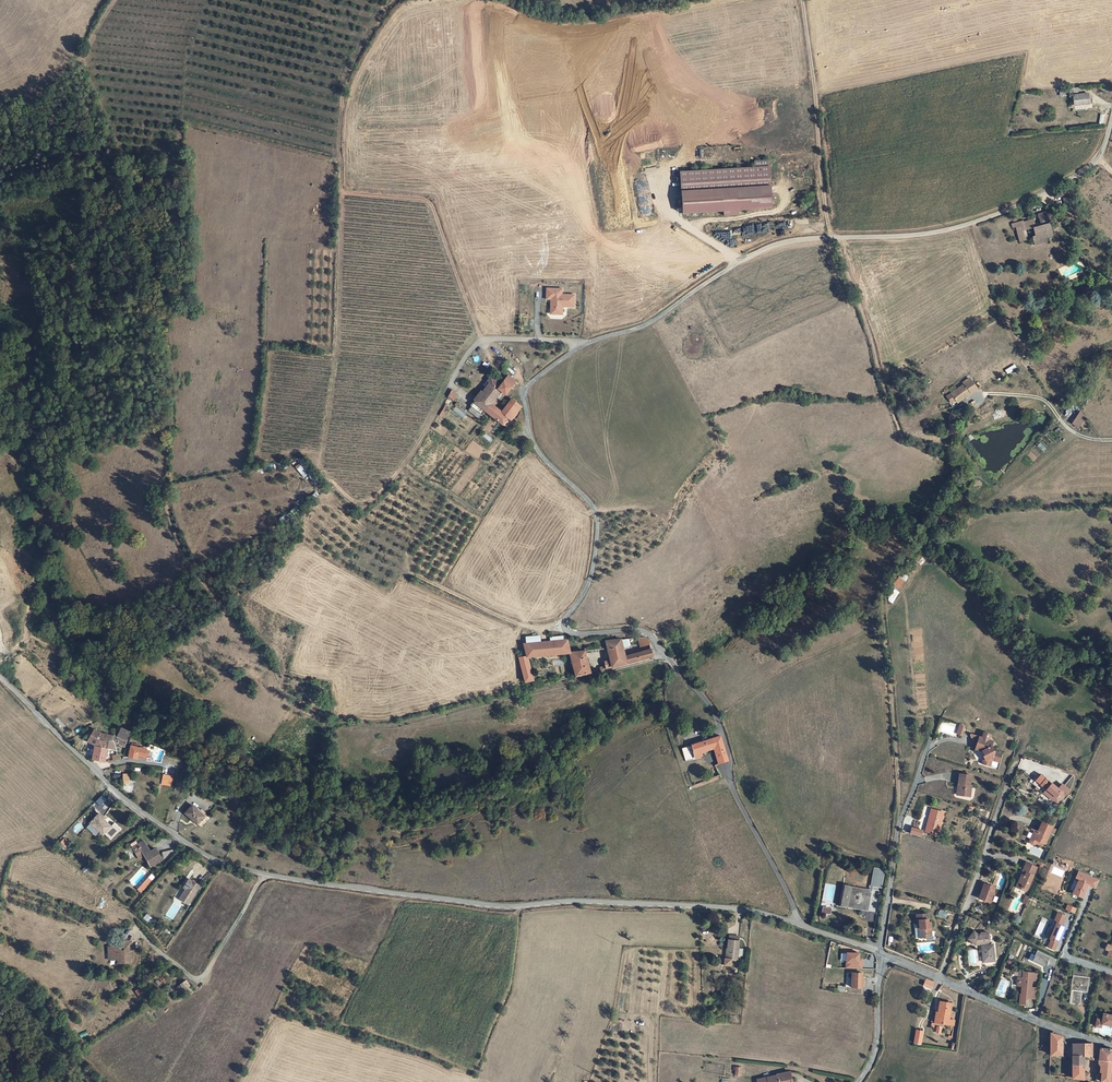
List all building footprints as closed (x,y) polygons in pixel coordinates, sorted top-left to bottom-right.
[(1089,95),(1073,97),(1074,107),(1081,106),(1081,104),(1086,104),(1086,105),(1090,105),(1089,95)] [(679,173),(682,214),(723,212),(723,216),(737,215),(737,211),(771,209),(768,161),(754,162),(754,168),(679,173)] [(1023,223),(1013,224),(1014,229),(1016,229),(1018,238),(1025,236),(1024,231),(1032,229),(1033,234),(1050,229),(1048,221),(1049,221),(1049,219),(1052,219),(1051,214),(1046,215),(1046,214),(1038,215),(1040,227),(1036,228),(1034,221),(1023,224),(1023,223)] [(1050,234),(1050,229),(1033,234),(1034,238),(1033,238),(1034,246),(1047,243),(1045,235),(1050,234)] [(575,308),(575,293),(563,293),(563,287),(545,287),(545,300),(550,300),(550,315),(563,315),(563,308),(575,308)] [(487,388),(482,394),(494,402),(495,400),(502,392),(505,395),(516,382),(509,376),(501,385),(493,378),(491,377),(488,381),(490,383),(487,388)] [(962,401),(961,399),(966,395),(976,388),(969,378),(963,382),(964,384),(945,397),(951,408),(962,401)] [(447,397),(453,400),(457,392),(451,389),(447,397)] [(483,418),(487,413),(486,412),(491,405),(494,402),(482,394),(471,409),(483,418)] [(493,418),(503,426),(508,419),(511,422),(521,407),(512,400),(502,414),(501,413),(499,412),(493,418)] [(487,413),(491,416),(497,410),(491,405),(486,412),(487,413)] [(471,409),(468,413),(480,422),(483,418),(471,409)] [(1079,411),(1072,424),(1080,428),(1087,415),(1079,411)] [(898,590),(905,581),(899,576),(891,585),(898,590)] [(527,655),(569,652),(567,638),(563,639),(550,640),(541,641),(527,643),(524,643),(527,655)] [(640,639),(636,639),(639,647),(647,645),(645,639),(643,639),(640,639)] [(625,664),(623,657),(621,649),(618,640),(604,642),(606,648),(608,657),(602,659),(603,664),(597,665),(598,670),(625,664)] [(627,640),(618,640),(621,649),(629,648),(627,640)] [(569,652),(574,676),(590,672),(582,650),(569,652)] [(637,654),(639,660),(651,657),(649,650),(637,654)] [(623,657),(625,664),(639,660),(637,654),(623,657)] [(531,683),(535,682),(527,655),(519,656),(525,680),(530,679),(531,683)] [(112,741),(114,742),(113,736),(104,734),(95,730),(89,741),(95,743),(96,748),(96,746),(106,748),(108,740),(112,741)] [(113,736),(114,742),(115,744),(125,747),(127,740),(126,740),(128,735),(119,731),(118,737),(113,736)] [(980,744),(978,751),(985,753),(987,758),(986,758),(988,763),(987,767),(994,769),(995,764),(1002,766),(1004,756),(998,754),(994,747),(996,742),(991,741),(993,736),(986,734),(984,739),(982,738),(980,744)] [(719,764),(726,757),(719,735),(709,738),(680,747),(683,760),(701,755),(700,750),(712,747),(716,759),(718,758),(719,764)] [(973,736),(976,743),(980,744),(982,738),(973,735),(973,736)] [(106,748),(96,746),(96,748),(94,759),(104,761),(106,761),(108,749),(111,750),(112,741),(108,740),(106,748)] [(138,760),(139,760),(140,755),(143,756),(144,751),(145,747),(131,746),(129,759),(138,760)] [(963,777),(962,787),(963,787),(963,795),(967,795),(966,798),(975,799),(975,788),(974,788),(975,778),(963,777)] [(1038,780),(1033,785),(1037,789),(1036,790),(1038,792),(1040,790),(1039,790),(1042,787),(1046,790),(1050,794),(1048,797),(1050,799),(1051,799),(1054,802),(1059,796),(1061,793),(1063,794),(1067,789),(1060,783),(1059,783),(1056,788),(1051,784),(1043,777),(1039,782),(1038,780)] [(162,780),(159,789),(165,791),(168,781),(162,780)] [(192,809),(186,815),(197,827),(204,820),(192,809)] [(937,811),(933,826),(930,825),(928,833),(941,837),(947,814),(937,811)] [(101,821),(97,817),(90,824),(95,828),(103,835),(111,827),(103,820),(101,821)] [(1037,845),(1038,844),(1039,843),(1044,845),(1046,846),(1053,829),(1042,824),(1038,833),(1036,832),(1031,842),(1031,844),(1032,845),(1034,846),(1035,846),(1037,845)] [(911,827),(910,834),(922,836),(923,829),(911,827)] [(67,847),(72,842),(67,838),(62,843),(67,847)] [(137,842),(132,845),(140,860),(145,857),(151,868),(162,861),(156,851),(149,855),(147,852),(149,851),(144,843),(139,846),(137,842)] [(1029,891),(1039,869),(1027,865),(1023,874),(1025,874),(1024,877),(1022,877),(1019,884),(1022,885),(1024,889),(1029,891)] [(1077,880),(1072,894),(1083,899),(1088,886),(1095,889),(1099,879),(1078,871),(1074,880),(1077,880)] [(148,877),(137,889),(141,893),(152,880),(148,877)] [(200,889),(189,882),(183,891),(186,892),(179,902),(187,908),(200,889)] [(1024,889),(1022,885),(1019,884),(1017,889),(1028,894),(1029,891),(1024,889)] [(846,885),(840,906),(869,914),(874,892),(846,885)] [(985,886),(980,903),(987,905),(988,903),(993,904),(997,889),(985,886)] [(1053,921),(1063,925),(1067,916),(1057,912),(1053,921)] [(928,936),(932,936),(931,925),(929,925),(928,917),(917,918),(918,927),(920,926),(922,940),(928,939),(928,936)] [(1055,923),(1046,948),(1055,951),(1064,926),(1055,923)] [(735,953),(736,947),(737,938),(732,938),(732,933),(727,932),(724,955),(719,955),(718,961),(728,962),(729,956),(735,957),(735,953)] [(983,952),(989,968),(999,965),(993,949),(990,950),(985,939),(978,941),(979,943),(976,944),(973,942),(968,949),(977,954),(983,952)] [(121,947),(109,946),(109,954),(112,954),(112,959),(117,959),(117,963),(131,963),(131,954),(130,954),(130,950),(132,950),(132,941),(125,940),(125,950),(121,950),(121,947)] [(1032,962),(1045,967),(1050,955),(1037,950),(1032,962)] [(860,958),(860,952),(845,952),(845,968),(863,968),(863,958),(860,958)] [(1077,1004),(1077,1003),(1079,1004),(1082,991),(1083,991),(1084,987),(1088,988),(1090,977),(1087,977),(1088,973),(1073,970),(1068,1002),(1074,1003),(1073,1004),(1077,1004)] [(863,972),(852,972),(851,986),(851,988),(862,988),(863,972)] [(1022,995),(1021,995),(1020,1004),(1025,1005),(1026,999),(1030,999),(1032,980),(1033,973),(1025,972),(1024,976),(1020,976),(1019,987),(1023,987),(1022,995)] [(934,988),(935,981),(927,977),(924,984),(934,988)] [(162,979),(160,979),(158,980),(157,980),(156,982),(155,984),(155,986),(155,988),(156,990),(158,991),(160,992),(162,992),(164,991),(166,990),(167,988),(167,987),(167,985),(167,983),(166,981),(164,980),(162,979)] [(188,987),(184,980),(183,981),(178,984),(182,990),(188,987)] [(953,1006),(941,1004),(939,1015),(940,1015),(938,1025),(949,1027),(950,1021),(953,1006)] [(1093,1025),(1099,1027),(1100,1022),(1111,1026),(1111,1014),(1102,1012),(1101,1018),(1095,1017),(1093,1025)] [(74,1018),(69,1020),(72,1027),(78,1025),(74,1018)] [(915,1029),(913,1043),(921,1045),(924,1031),(915,1029)] [(1060,1044),(1060,1035),(1049,1030),(1049,1054),(1060,1054),(1060,1044)] [(1071,1055),(1082,1055),(1082,1042),(1071,1043),(1071,1055)] [(1082,1042),(1082,1055),(1089,1055),(1090,1042),(1082,1042)] [(1096,1060),(1110,1061),(1111,1049),(1097,1047),(1096,1060)] [(1081,1073),(1082,1060),(1082,1055),(1071,1055),(1070,1077),(1081,1079),(1081,1073)] [(1108,1081),(1110,1061),(1096,1060),(1096,1063),(1100,1063),(1100,1068),(1098,1068),(1097,1072),(1099,1072),(1099,1081),(1108,1081)] [(787,1081),(785,1072),(773,1074),(773,1076),(753,1080),(753,1081),(785,1081),(787,1081)] [(1081,1073),(1081,1079),(1086,1079),(1085,1081),(1090,1081),(1091,1079),(1088,1079),(1088,1074),(1081,1073)]
